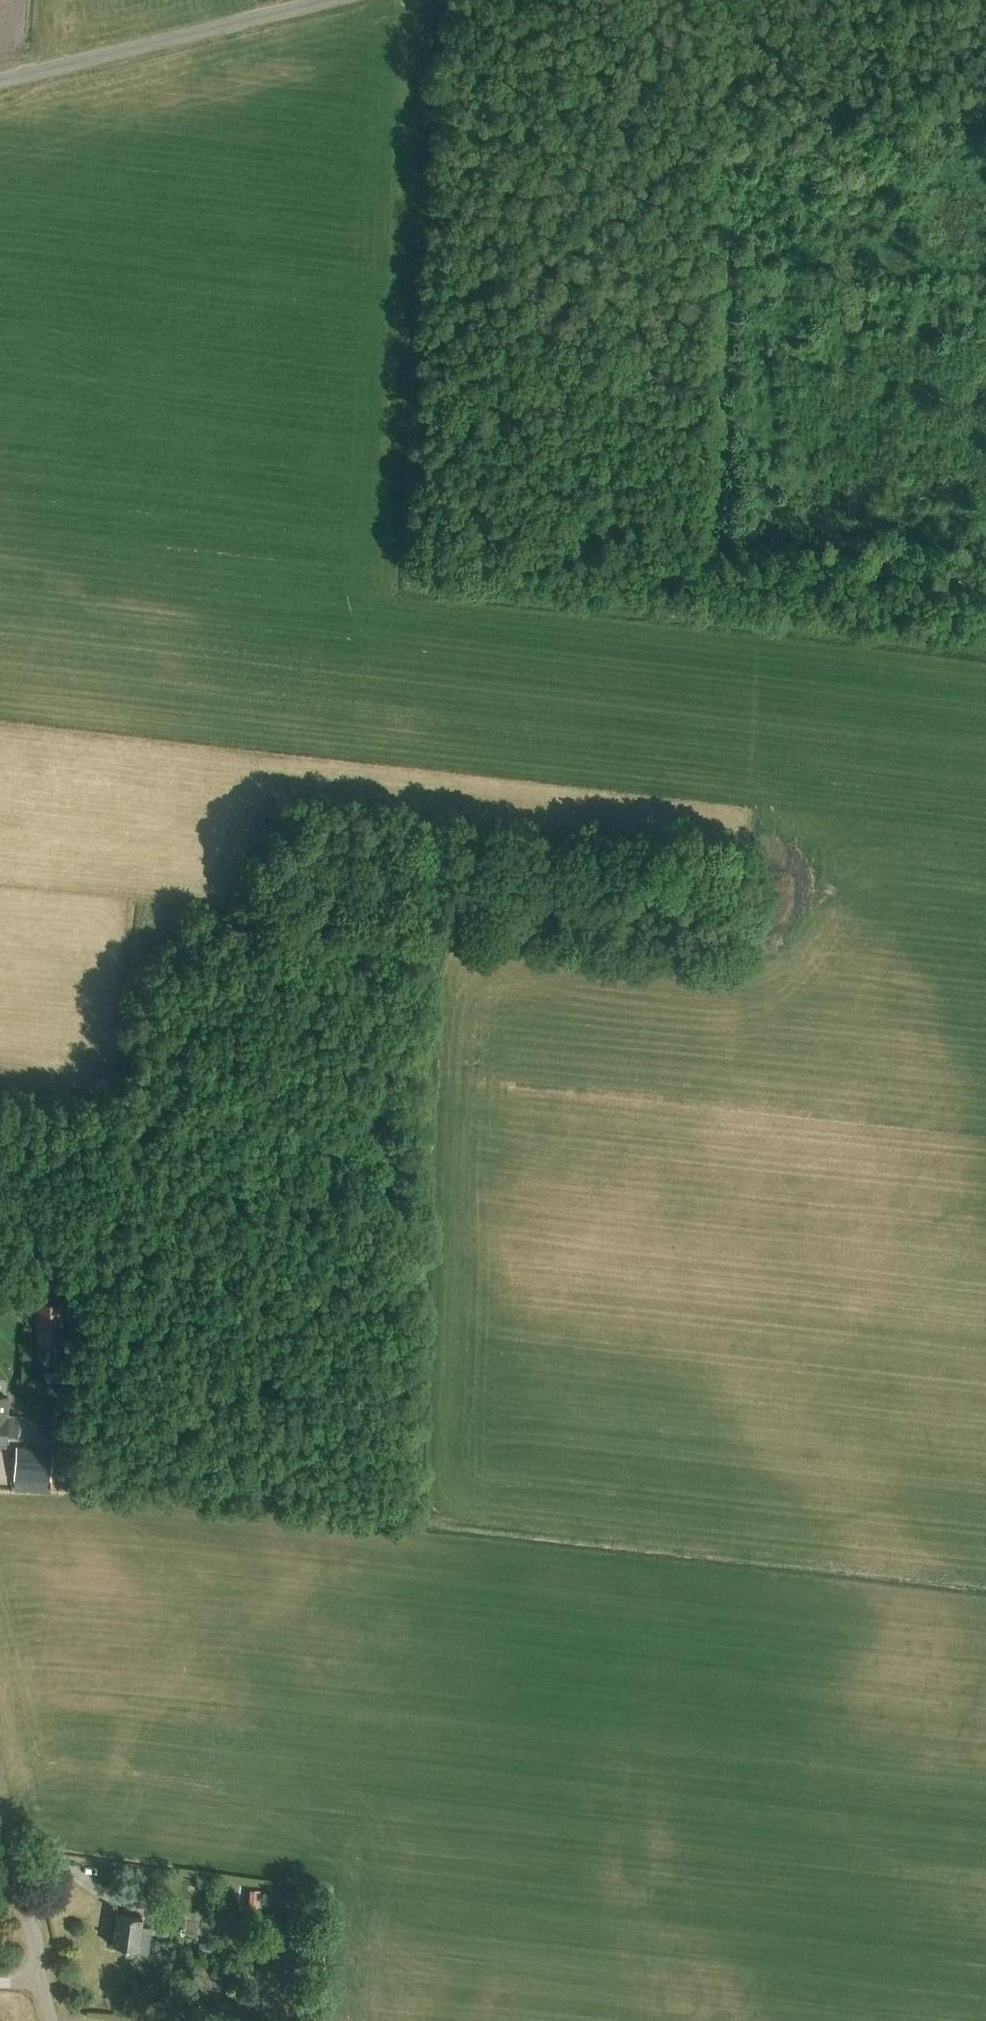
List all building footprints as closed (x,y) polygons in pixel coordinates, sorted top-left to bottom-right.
[(36,1303),(35,1342),(62,1342),(62,1304),(36,1303)] [(4,1445),(5,1436),(17,1437),(19,1417),(7,1415),(7,1413),(6,1413),(8,1397),(0,1396),(0,1445),(4,1445)] [(12,1481),(49,1484),(49,1479),(51,1453),(51,1450),(15,1447),(12,1481)] [(51,1453),(49,1479),(56,1479),(58,1453),(51,1453)] [(117,1914),(112,1945),(137,1948),(137,1953),(147,1954),(148,1947),(149,1947),(154,1952),(159,1949),(160,1943),(155,1939),(150,1942),(149,1941),(151,1927),(141,1926),(142,1918),(117,1914)] [(285,1976),(284,1986),(296,1987),(297,1977),(285,1976)] [(168,1998),(157,2010),(166,2018),(177,2006),(168,1998)]
